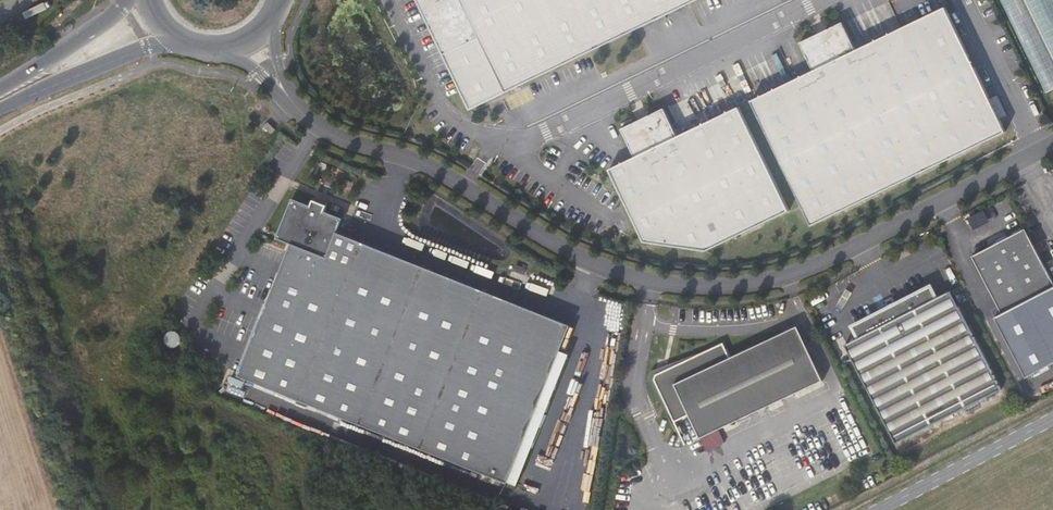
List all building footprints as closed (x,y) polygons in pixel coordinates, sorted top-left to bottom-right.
[(439,37),(470,98),(477,112),(525,87),(603,48),(681,8),(696,0),(421,0),(439,37)] [(1040,93),(1052,87),(1052,0),(1001,0),(1040,93)] [(897,89),(933,161),(1004,127),(997,113),(1004,110),(995,91),(988,94),(943,2),(870,37),(876,47),(897,89)] [(897,178),(933,161),(897,89),(876,47),(870,37),(854,45),(840,16),(798,37),(802,44),(812,65),(781,81),(751,96),(767,128),(779,153),(795,185),(812,220),(822,215),(897,178)] [(641,228),(645,236),(702,244),(707,245),(733,232),(775,212),(790,205),(778,180),(766,156),(752,126),(739,101),(692,124),(678,131),(664,102),(622,123),(636,151),(610,164),(628,202),(641,228)] [(266,128),(274,134),(278,130),(270,123),(266,128)] [(516,462),(520,453),(500,445),(495,457),(490,457),(498,436),(507,414),(517,390),(525,371),(537,341),(489,322),(449,306),(406,289),(360,270),(330,258),(340,233),(341,228),(345,220),(326,213),(329,206),(315,200),(312,207),(294,200),(286,219),(279,238),(293,244),(289,253),(280,278),(273,295),(262,321),(253,343),(247,358),(242,372),(240,376),(264,385),(305,402),(342,417),(389,436),(431,453),(472,469),(508,484),(513,471),(517,462),(516,462)] [(1045,285),(1052,281),(1038,252),(1023,223),(1015,227),(1024,244),(1045,285)] [(1026,295),(1045,285),(1024,244),(1015,227),(1003,233),(970,250),(975,260),(985,279),(1000,308),(1026,295)] [(500,445),(520,453),(532,424),(542,400),(558,360),(566,339),(572,326),(546,316),(500,297),(461,282),(429,269),(399,257),(363,242),(343,234),(340,233),(330,258),(360,270),(406,289),(449,306),(489,322),(537,341),(525,371),(517,390),(507,414),(498,436),(490,457),(495,457),(500,445)] [(515,272),(525,276),(527,270),(517,266),(515,272)] [(975,332),(964,310),(950,317),(937,291),(930,279),(903,293),(895,298),(888,302),(888,301),(852,320),(858,331),(872,357),(858,364),(869,385),(882,409),(888,422),(896,438),(914,428),(955,407),(986,391),(1002,383),(981,343),(975,332)] [(950,317),(964,310),(963,308),(950,284),(937,291),(950,317)] [(698,434),(699,435),(724,423),(760,406),(794,389),(821,376),(816,366),(813,360),(802,337),(795,322),(743,347),(727,355),(721,339),(688,356),(653,373),(652,377),(667,408),(673,419),(687,412),(698,434)] [(182,344),(183,342),(183,340),(183,339),(183,338),(182,336),(182,334),(181,333),(179,332),(177,331),(173,330),(171,331),(169,332),(168,333),(167,335),(166,337),(166,340),(167,342),(168,344),(170,346),(172,347),(174,347),(176,347),(178,347),(179,346),(180,345),(182,344)] [(845,338),(858,364),(872,357),(858,331),(845,338)]
